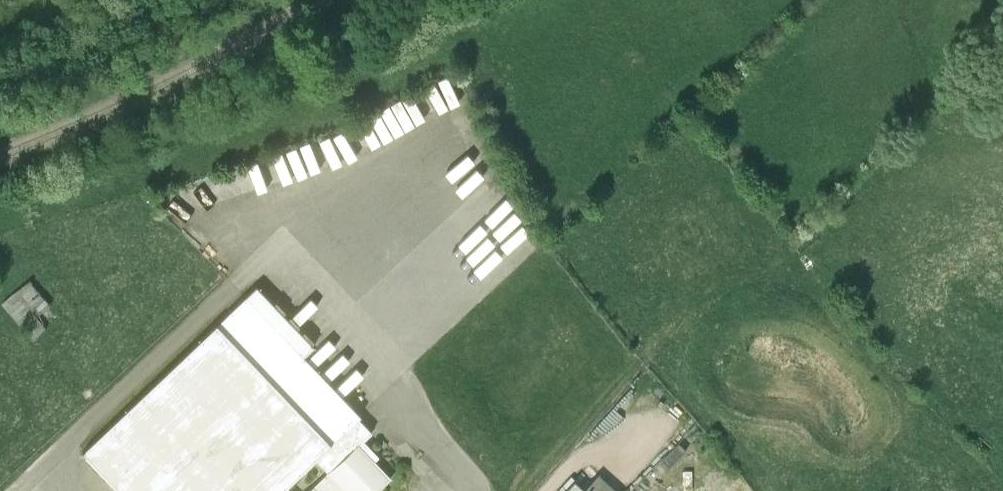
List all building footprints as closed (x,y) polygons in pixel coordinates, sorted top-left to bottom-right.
[(60,316),(29,279),(1,303),(32,340),(60,316)] [(391,477),(375,460),(380,456),(365,440),(372,432),(260,311),(246,296),(84,453),(120,490),(292,490),(287,485),(315,458),(328,472),(308,490),(376,490),(391,477)] [(575,480),(565,490),(586,490),(575,480)]
